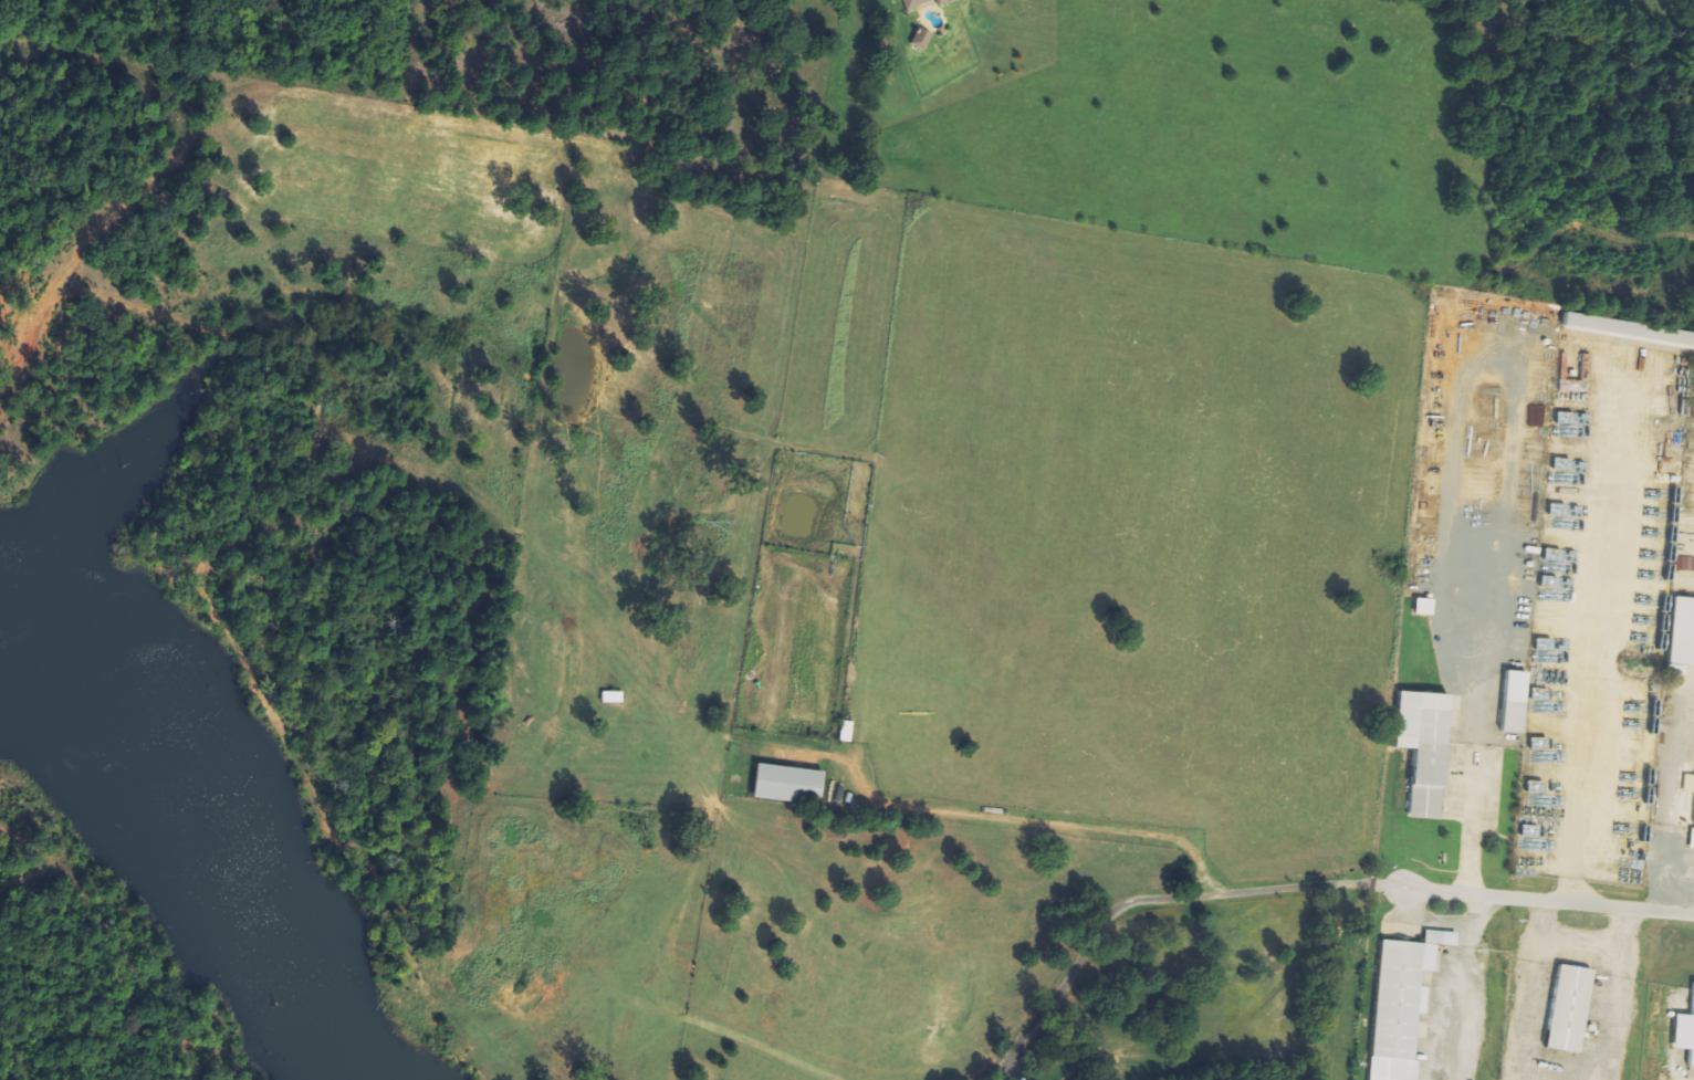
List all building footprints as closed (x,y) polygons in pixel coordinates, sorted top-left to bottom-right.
[(938,1),(941,8),(958,2),(957,0),(905,0),(908,11),(938,1)] [(936,34),(921,26),(913,44),(927,51),(936,34)] [(1666,327),(1566,313),(1564,327),(1664,341),(1666,327)] [(1546,406),(1531,406),(1530,426),(1545,427),(1546,406)] [(1693,666),(1693,598),(1677,597),(1674,665),(1693,666)] [(1526,671),(1505,669),(1499,730),(1522,732),(1526,671)] [(1395,689),(1391,744),(1414,746),(1409,816),(1439,818),(1449,693),(1395,689)] [(619,691),(600,691),(600,701),(619,701),(619,691)] [(853,743),(856,723),(845,721),(843,741),(853,743)] [(817,805),(820,770),(754,764),(751,798),(817,805)] [(1686,775),(1685,793),(1693,793),(1693,775),(1686,775)] [(1366,1079),(1409,1079),(1414,1079),(1416,1060),(1411,1059),(1415,1011),(1423,1011),(1425,986),(1419,985),(1420,969),(1439,972),(1441,943),(1380,937),(1366,1079)] [(1558,963),(1543,1045),(1577,1050),(1591,969),(1558,963)]
